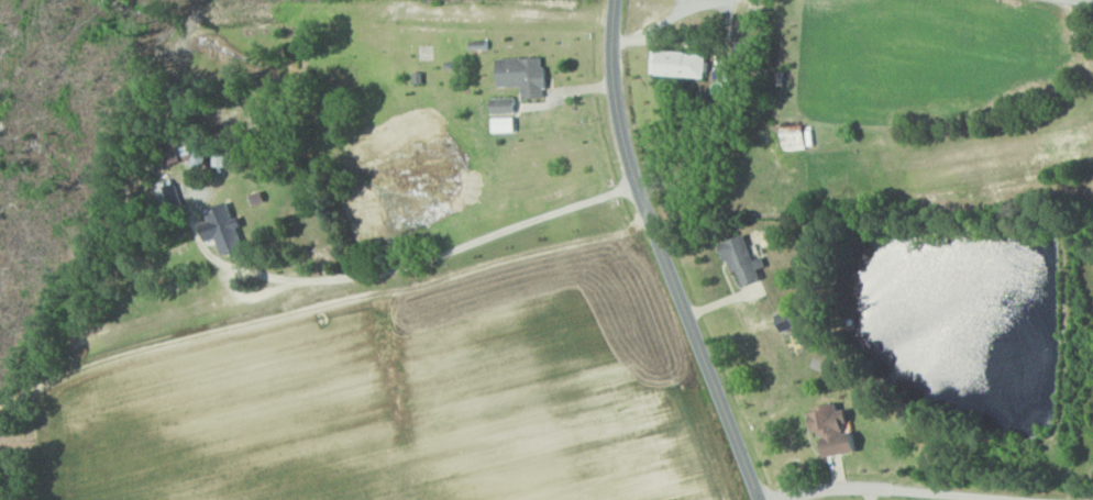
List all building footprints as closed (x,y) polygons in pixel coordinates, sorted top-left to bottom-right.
[(709,52),(654,50),(654,75),(708,77),(709,52)] [(504,86),(526,86),(527,98),(549,97),(547,56),(503,58),(504,86)] [(518,97),(495,98),(495,114),(519,114),(518,97)] [(495,132),(519,132),(519,116),(495,117),(495,132)] [(785,147),(807,146),(806,125),(784,126),(785,147)] [(211,167),(214,138),(201,137),(198,165),(211,167)] [(225,254),(236,250),(238,255),(250,251),(240,217),(237,218),(232,201),(219,205),(222,211),(212,214),(214,220),(203,223),(209,241),(220,237),(225,254)] [(724,241),(732,273),(742,270),(745,285),(764,279),(761,269),(768,267),(765,255),(754,258),(748,235),(724,241)] [(859,452),(852,408),(841,410),(840,403),(812,407),(816,431),(823,430),(827,456),(859,452)]
